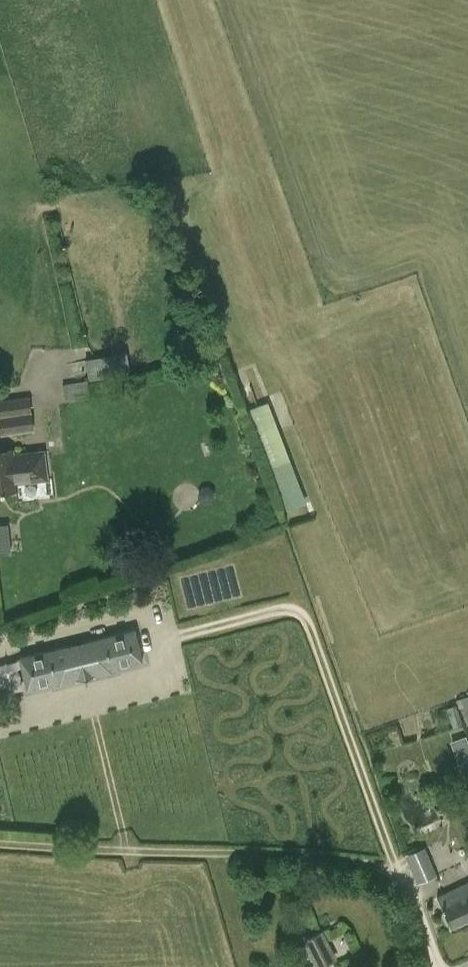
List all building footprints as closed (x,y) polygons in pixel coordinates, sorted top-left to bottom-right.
[(121,351),(86,359),(90,378),(125,370),(121,351)] [(91,394),(90,388),(88,379),(62,384),(65,399),(91,394)] [(0,437),(33,432),(31,413),(29,397),(0,401),(0,433),(0,437)] [(269,400),(249,408),(273,467),(292,459),(269,400)] [(17,485),(48,481),(44,451),(13,454),(13,451),(0,452),(0,492),(18,490),(17,485)] [(0,523),(0,551),(11,551),(10,523),(0,523)] [(131,618),(19,660),(31,691),(143,649),(131,618)] [(459,708),(460,708),(465,723),(467,723),(467,727),(467,695),(456,700),(459,708)] [(450,741),(463,775),(467,773),(467,734),(450,741)] [(407,855),(411,866),(410,866),(417,884),(437,876),(429,858),(428,859),(425,848),(407,855)] [(437,897),(451,927),(467,919),(467,883),(437,897)] [(321,928),(304,937),(318,966),(336,958),(321,928)]
